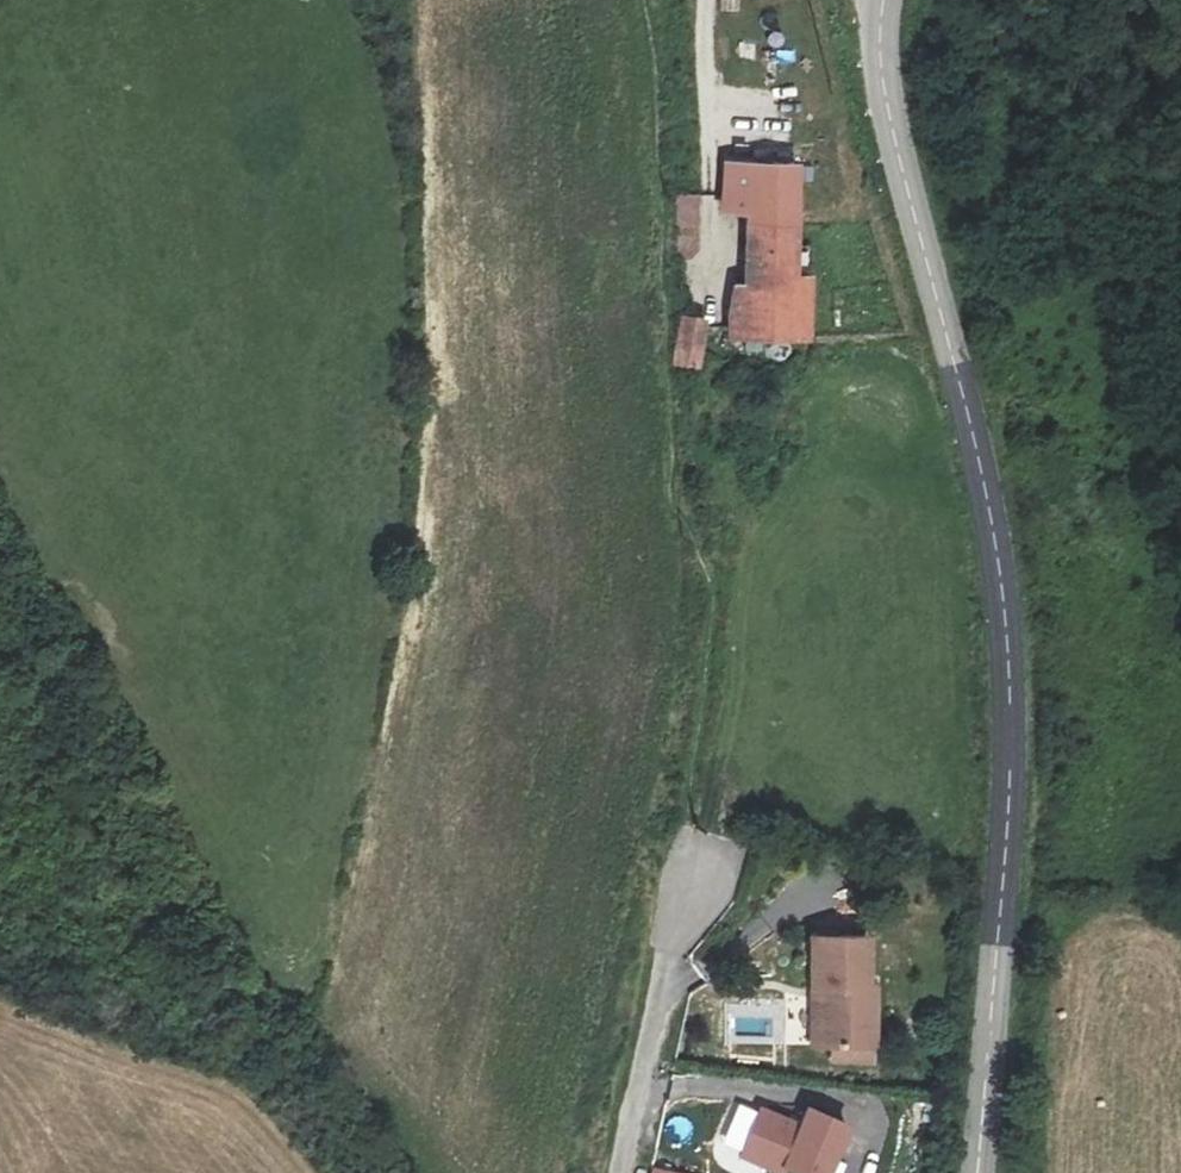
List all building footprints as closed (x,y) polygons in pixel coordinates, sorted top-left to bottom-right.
[(798,162),(731,158),(729,208),(754,212),(753,290),(733,288),(732,336),(749,338),(749,351),(767,352),(767,338),(784,339),(811,339),(815,256),(795,255),(798,162)] [(680,196),(679,258),(702,258),(703,197),(680,196)] [(685,321),(677,366),(697,370),(705,325),(685,321)] [(886,938),(832,937),(832,984),(838,984),(837,1040),(891,1041),(892,983),(885,982),(886,938)] [(801,1125),(763,1109),(760,1114),(739,1105),(723,1142),(744,1151),(741,1157),(777,1172),(784,1172),(785,1169),(794,1172),(832,1172),(850,1131),(807,1112),(801,1125)]
